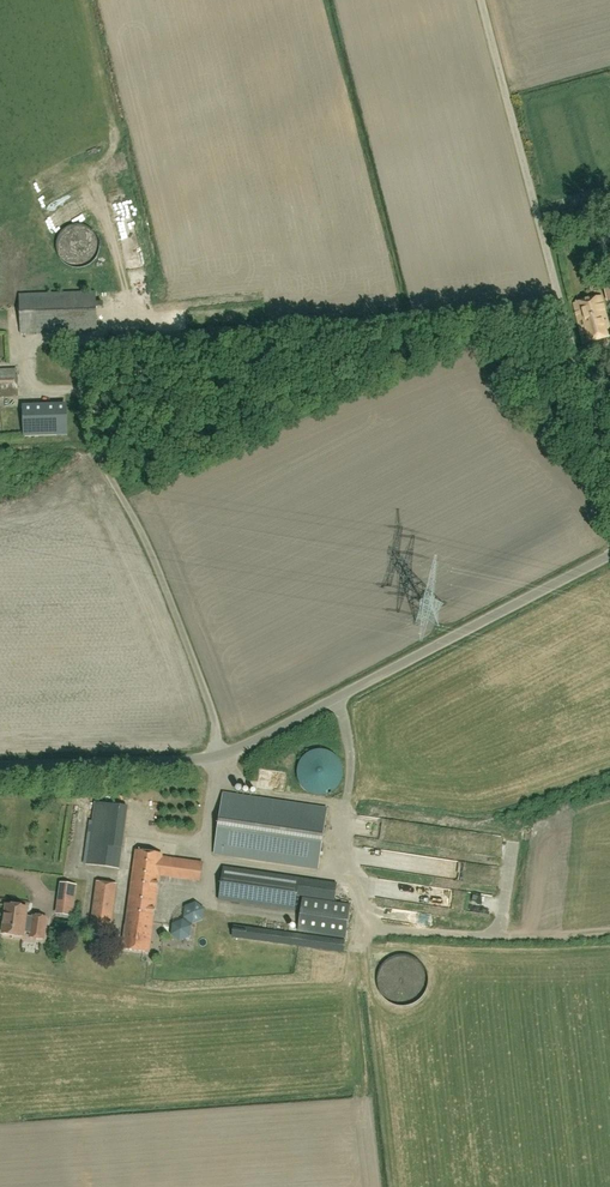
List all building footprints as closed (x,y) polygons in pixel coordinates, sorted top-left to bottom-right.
[(600,279),(607,301),(609,300),(609,276),(600,279)] [(21,333),(96,331),(95,292),(20,295),(21,333)] [(609,336),(609,330),(601,296),(574,303),(585,343),(609,336)] [(122,304),(125,312),(135,309),(132,300),(122,304)] [(17,396),(17,370),(0,370),(0,397),(17,396)] [(67,403),(21,405),(23,437),(68,436),(67,403)] [(298,764),(297,771),(297,777),(300,783),(304,789),(309,792),(315,795),(322,795),(328,794),(334,791),(338,786),(341,780),(343,774),(342,767),(340,761),(336,756),(331,752),(324,750),(318,749),(312,751),(306,754),(301,759),(298,764)] [(214,854),(317,869),(326,808),(223,793),(214,854)] [(120,847),(126,805),(95,802),(86,864),(120,869),(123,847),(120,847)] [(199,880),(201,861),(160,856),(161,854),(135,850),(123,949),(149,952),(158,875),(199,880)] [(431,857),(427,875),(484,885),(487,867),(431,857)] [(334,901),(336,884),(223,867),(218,900),(294,911),(296,895),(334,901)] [(367,878),(365,894),(442,904),(444,888),(367,878)] [(110,934),(117,885),(96,882),(90,931),(110,934)] [(76,886),(62,884),(58,913),(72,915),(76,886)] [(344,938),(349,905),(302,898),(297,932),(344,938)] [(204,920),(205,909),(196,902),(185,906),(184,917),(183,919),(172,923),(171,935),(180,942),(190,937),(191,926),(193,924),(204,920)] [(6,905),(1,934),(24,937),(25,932),(30,932),(30,937),(43,939),(47,918),(33,916),(32,918),(27,917),(28,908),(6,905)] [(199,922),(195,929),(203,933),(207,926),(199,922)] [(344,940),(233,925),(232,935),(342,953),(344,940)]
